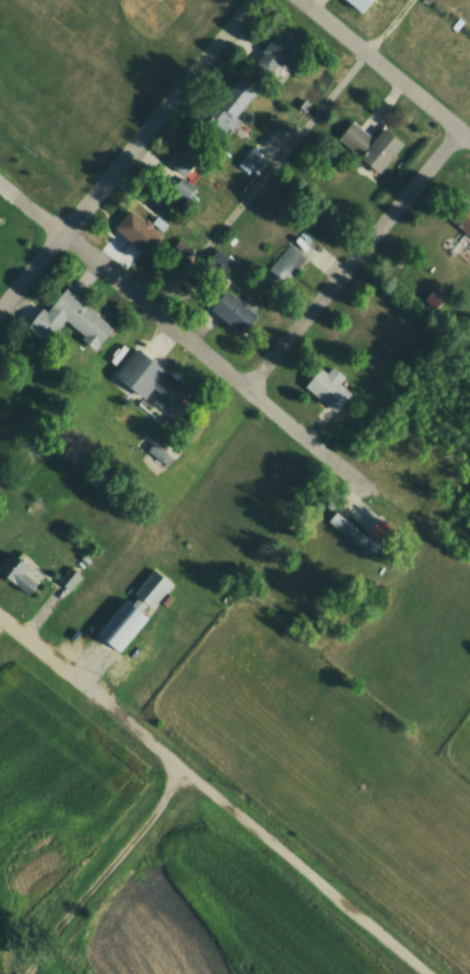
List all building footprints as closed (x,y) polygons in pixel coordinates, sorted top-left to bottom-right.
[(358,11),(346,0),(368,0),(358,11)] [(251,63),(267,77),(301,39),(285,24),(251,63)] [(203,124),(217,136),(254,91),(237,77),(216,103),(219,105),(203,124)] [(336,138),(351,121),(371,137),(382,124),(403,142),(377,172),(336,138)] [(238,159),(252,143),(270,158),(256,175),(238,159)] [(169,188),(180,174),(197,189),(186,202),(169,188)] [(451,223),(469,200),(469,254),(466,259),(453,248),(464,234),(451,223)] [(112,228),(129,207),(162,235),(145,255),(112,228)] [(170,244),(179,234),(192,245),(184,255),(170,244)] [(266,268),(289,241),(307,257),(284,284),(266,268)] [(204,264),(222,279),(236,262),(218,247),(204,264)] [(26,326),(42,307),(46,311),(66,287),(113,327),(94,349),(81,338),(84,336),(65,320),(46,342),(26,326)] [(209,308),(227,287),(257,313),(239,334),(209,308)] [(113,373),(137,345),(192,391),(178,408),(172,403),(166,410),(154,400),(161,392),(154,387),(143,399),(113,373)] [(318,365),(302,386),(334,412),(350,392),(338,383),(344,375),(331,364),(326,371),(318,365)] [(144,451),(161,468),(171,458),(154,440),(144,451)] [(327,519),(336,509),(377,547),(368,557),(327,519)] [(367,529),(384,511),(400,527),(383,545),(367,529)] [(27,594),(0,571),(0,563),(11,550),(28,564),(22,571),(37,583),(27,594)] [(56,578),(69,590),(83,575),(70,563),(56,578)] [(96,630),(126,597),(131,602),(137,595),(133,592),(155,568),(173,584),(145,615),(148,617),(118,650),(96,630)]
